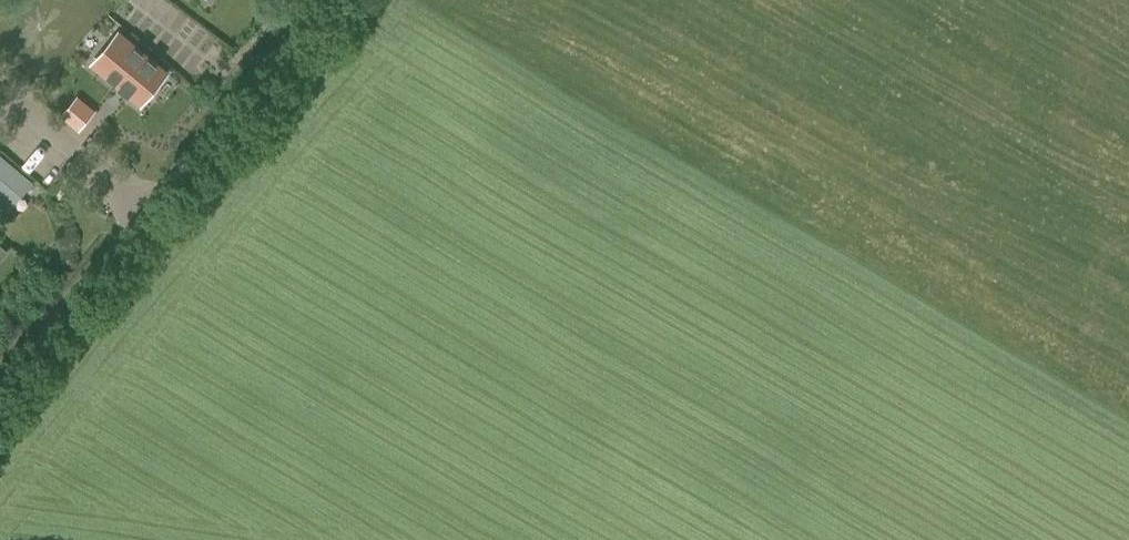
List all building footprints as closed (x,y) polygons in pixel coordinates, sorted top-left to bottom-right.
[(89,64),(119,85),(118,87),(128,95),(129,93),(141,103),(166,73),(118,31),(103,48),(89,64)] [(75,93),(61,115),(82,129),(96,107),(75,93)] [(31,180),(0,153),(0,196),(10,205),(31,180)]
